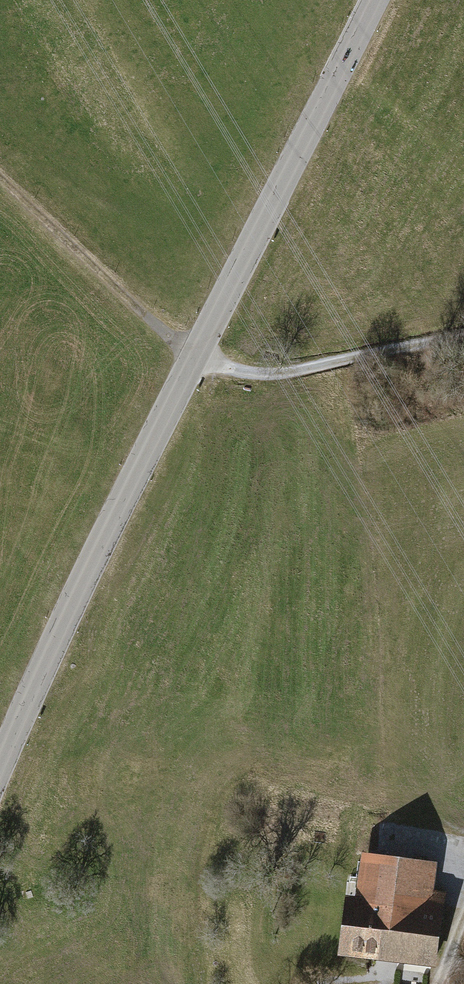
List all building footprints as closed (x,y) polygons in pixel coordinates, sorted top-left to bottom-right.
[(337,964),(438,978),(448,900),(436,898),(440,869),(364,863),(356,904),(345,902),(337,964)]
